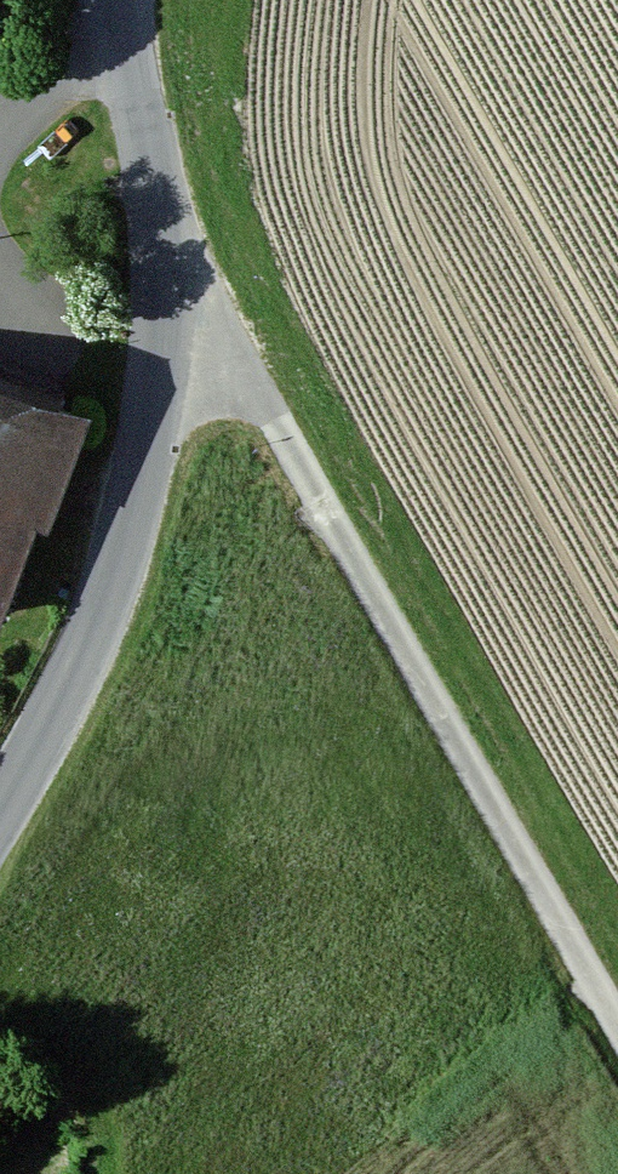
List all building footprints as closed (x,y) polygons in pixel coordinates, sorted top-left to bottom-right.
[(0,371),(0,586),(28,505),(52,514),(91,403),(0,371)]
